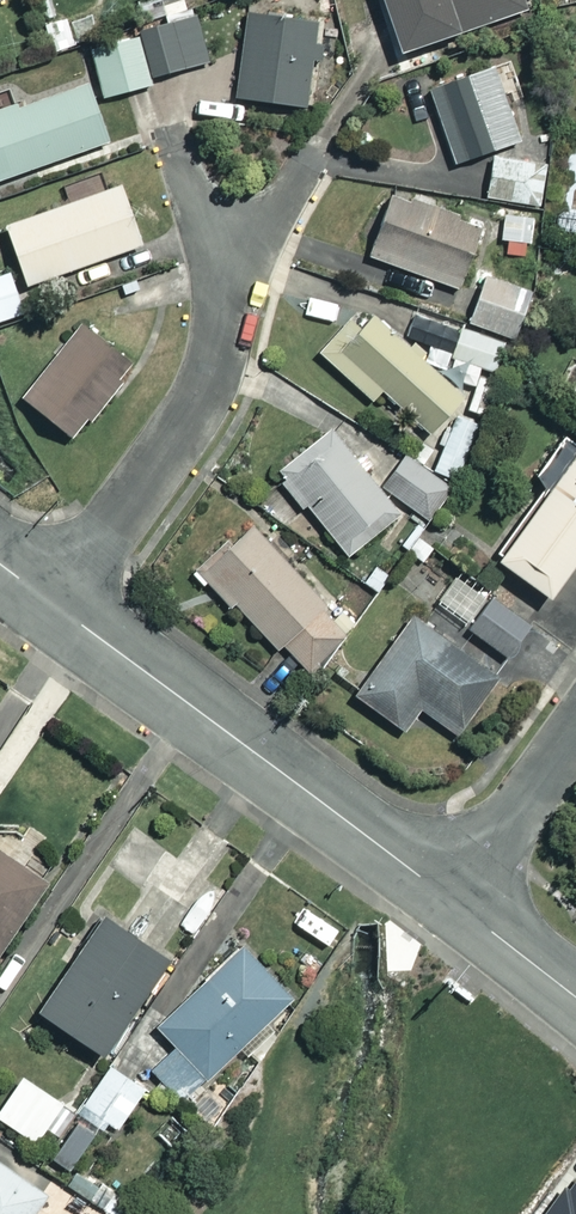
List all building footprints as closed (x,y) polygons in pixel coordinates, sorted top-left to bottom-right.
[(521,0),(382,0),(398,50),(524,9),(521,0)] [(317,21),(248,12),(237,96),(306,104),(317,21)] [(209,58),(195,14),(89,47),(104,96),(149,83),(148,77),(209,58)] [(76,44),(64,15),(44,24),(56,52),(76,44)] [(518,139),(492,63),(427,85),(454,161),(518,139)] [(85,79),(0,108),(0,177),(106,140),(85,79)] [(544,161),(492,155),(487,198),(539,204),(544,161)] [(140,243),(119,183),(5,224),(26,283),(140,243)] [(480,223),(389,192),(367,255),(458,286),(480,223)] [(535,219),(508,211),(501,231),(508,251),(523,256),(535,219)] [(9,270),(0,273),(0,320),(23,312),(9,270)] [(531,287),(485,271),(468,320),(514,337),(531,287)] [(496,374),(506,344),(416,312),(407,337),(451,352),(447,366),(478,377),(481,369),(496,374)] [(463,394),(371,313),(347,340),(336,330),(318,351),(371,398),(381,387),(431,431),(463,394)] [(130,359),(84,322),(24,398),(70,435),(130,359)] [(564,431),(533,473),(545,482),(492,553),(547,594),(575,556),(575,440),(564,431)] [(390,504),(330,433),(280,475),(348,555),(393,517),(390,504)] [(450,487),(405,454),(382,486),(427,518),(450,487)] [(350,626),(247,528),(202,575),(305,674),(350,626)] [(535,612),(496,586),(468,628),(507,654),(535,612)] [(502,672),(410,610),(353,694),(405,728),(419,707),(460,734),(502,672)] [(0,851),(0,943),(43,880),(0,851)] [(165,954),(101,912),(38,1009),(102,1051),(165,954)] [(294,997),(243,944),(157,1026),(176,1045),(152,1068),(185,1102),(294,997)] [(144,1088),(110,1064),(83,1105),(118,1128),(144,1088)] [(95,1139),(77,1123),(52,1153),(70,1168),(95,1139)] [(51,1191),(0,1158),(0,1213),(36,1213),(51,1191)]
